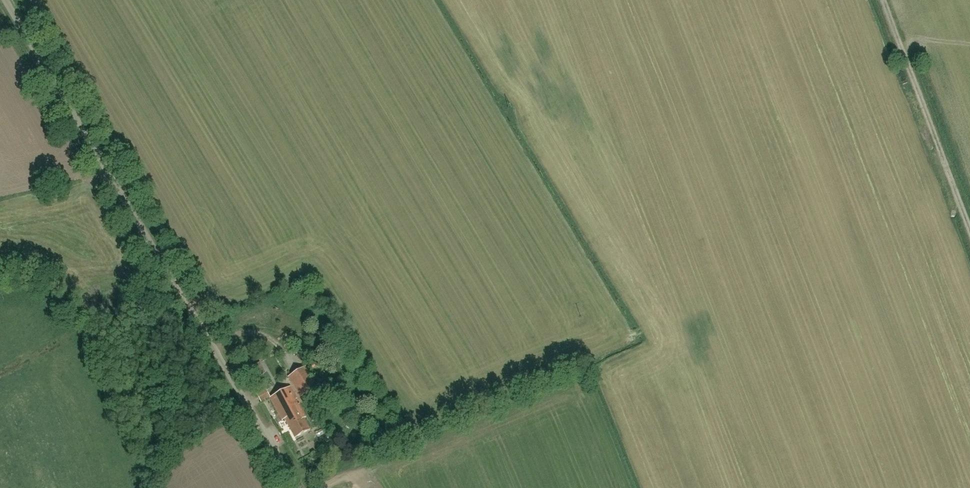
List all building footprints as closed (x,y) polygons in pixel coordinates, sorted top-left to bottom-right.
[(309,367),(289,377),(300,399),(320,388),(309,367)] [(290,387),(271,399),(293,438),(313,427),(290,387)] [(266,388),(255,393),(259,402),(270,396),(266,388)]
